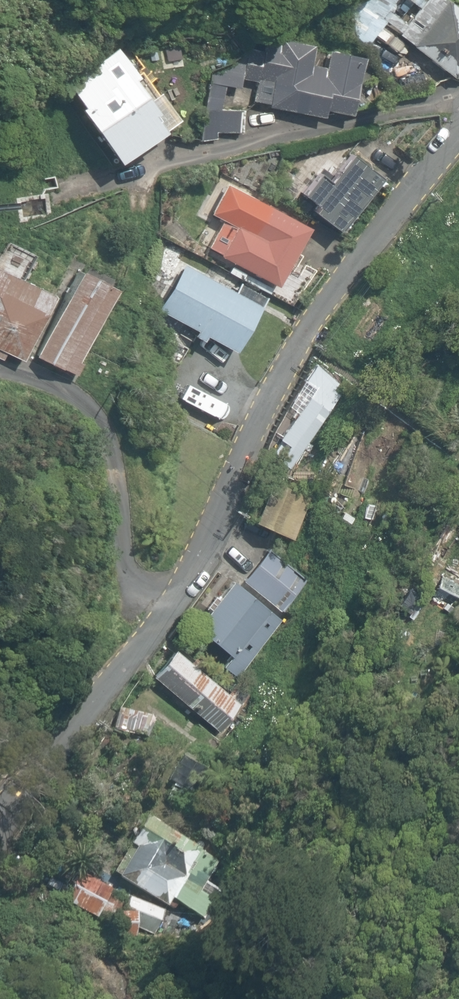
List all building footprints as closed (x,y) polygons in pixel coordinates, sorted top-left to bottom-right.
[(363,50),(387,21),(382,17),(396,0),(347,0),(338,12),(363,50)] [(398,34),(457,76),(456,78),(458,80),(458,12),(442,0),(422,0),(398,34)] [(179,41),(183,61),(207,56),(204,36),(179,41)] [(214,65),(206,139),(216,139),(217,132),(242,132),(244,108),(221,109),(226,85),(239,88),(241,78),(256,80),(251,100),(267,103),(267,106),(322,119),(324,110),(350,114),(357,79),(363,58),(328,50),(322,64),(310,62),(313,44),(264,36),(261,48),(239,43),(230,66),(214,65)] [(75,108),(115,163),(161,130),(148,112),(150,110),(130,81),(136,76),(113,44),(62,81),(79,105),(75,108)] [(268,196),(324,225),(348,179),(292,150),(268,196)] [(207,248),(276,286),(309,226),(239,189),(207,248)] [(203,337),(233,353),(259,304),(183,264),(158,311),(192,329),(189,336),(200,342),(203,337)] [(23,361),(54,295),(0,270),(0,359),(2,360),(5,353),(23,361)] [(35,357),(76,376),(81,364),(80,363),(115,289),(75,270),(35,357)] [(276,459),(289,468),(342,396),(335,391),(340,384),(314,365),(301,382),(312,390),(277,439),(286,445),(276,459)] [(252,522),(292,540),(311,496),(270,480),(252,522)] [(446,614),(458,591),(458,576),(451,572),(455,565),(458,567),(458,542),(434,584),(440,588),(430,604),(446,614)] [(243,577),(280,611),(307,581),(269,547),(243,577)] [(226,658),(242,672),(283,621),(232,580),(194,627),(228,655),(226,658)] [(149,677),(217,733),(246,698),(231,685),(226,692),(173,648),(149,677)] [(113,734),(152,739),(155,714),(116,710),(113,734)] [(166,797),(181,806),(202,769),(182,757),(168,780),(174,783),(166,797)] [(174,905),(201,921),(211,904),(212,905),(221,891),(206,881),(217,862),(146,819),(112,874),(171,910),(174,905)] [(111,925),(115,940),(134,940),(131,929),(152,939),(165,911),(128,897),(126,902),(111,895),(113,890),(79,874),(65,903),(111,925)]
